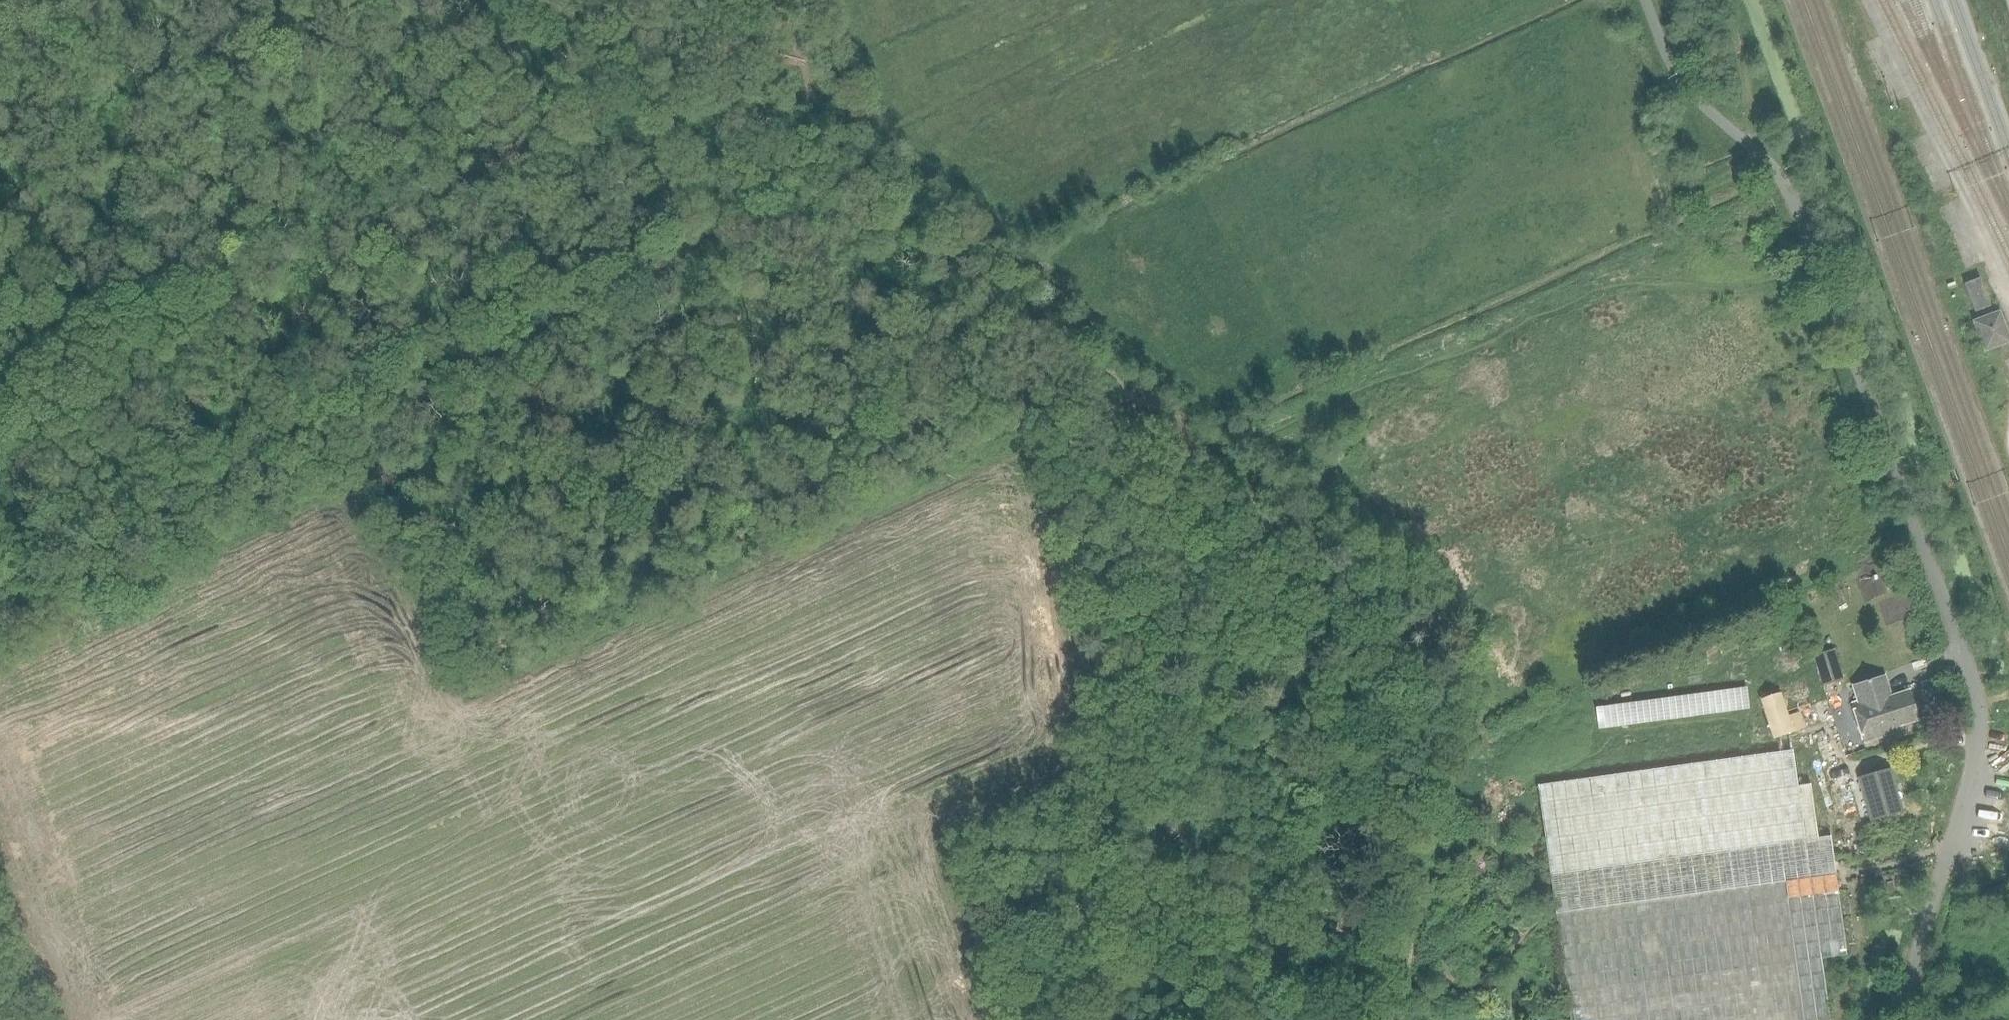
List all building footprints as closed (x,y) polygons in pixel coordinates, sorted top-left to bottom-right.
[(1989,307),(1979,280),(1965,285),(1974,312),(1989,307)] [(1985,346),(2004,339),(1996,316),(1977,323),(1985,346)] [(1842,680),(1834,647),(1814,653),(1823,685),(1842,680)] [(1853,705),(1864,742),(1901,730),(1899,726),(1918,720),(1909,693),(1892,698),(1886,678),(1856,687),(1861,702),(1853,705)] [(1788,714),(1781,690),(1759,697),(1772,737),(1803,727),(1798,710),(1788,714)] [(1792,748),(1536,783),(1569,1019),(1830,1019),(1823,968),(1831,967),(1831,961),(1822,962),(1821,957),(1846,954),(1829,834),(1817,835),(1809,781),(1796,783),(1792,748)] [(1902,811),(1890,769),(1859,778),(1872,821),(1902,811)]
